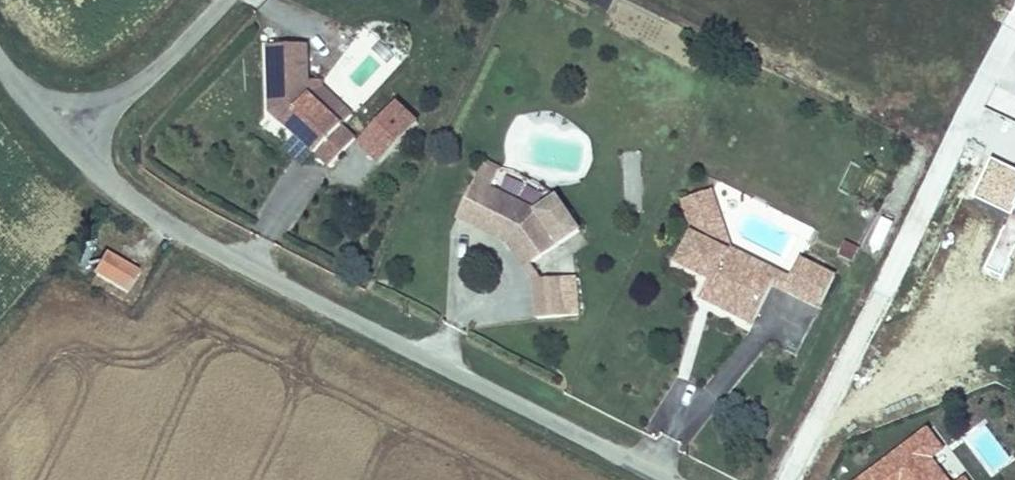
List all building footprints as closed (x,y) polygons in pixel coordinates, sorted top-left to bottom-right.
[(308,47),(266,48),(268,117),(316,159),(319,155),(323,160),(320,163),(327,170),(356,139),(343,128),(353,116),(324,90),(323,82),(310,83),(308,47)] [(400,100),(357,142),(379,165),(422,123),(400,100)] [(638,176),(639,154),(625,153),(624,175),(638,176)] [(512,240),(533,270),(583,238),(558,200),(537,213),(491,190),(501,170),(484,162),(462,210),(477,216),(471,229),(506,246),(512,240)] [(772,287),(783,293),(789,281),(731,252),(711,193),(705,195),(712,215),(686,224),(691,236),(725,253),(726,261),(725,263),(772,287)] [(686,224),(712,215),(705,195),(680,204),(686,224)] [(456,222),(471,229),(477,216),(462,210),(456,222)] [(722,290),(713,309),(752,328),(772,287),(725,263),(726,261),(725,253),(691,236),(675,268),(707,283),(722,290)] [(506,246),(532,283),(542,283),(533,270),(512,240),(506,246)] [(850,266),(858,249),(845,243),(837,259),(850,266)] [(90,275),(125,292),(134,274),(99,257),(90,275)] [(799,259),(789,281),(783,293),(819,310),(835,277),(799,259)] [(534,321),(565,319),(562,281),(542,283),(532,283),(534,321)] [(713,309),(722,290),(707,283),(698,301),(713,309)]
